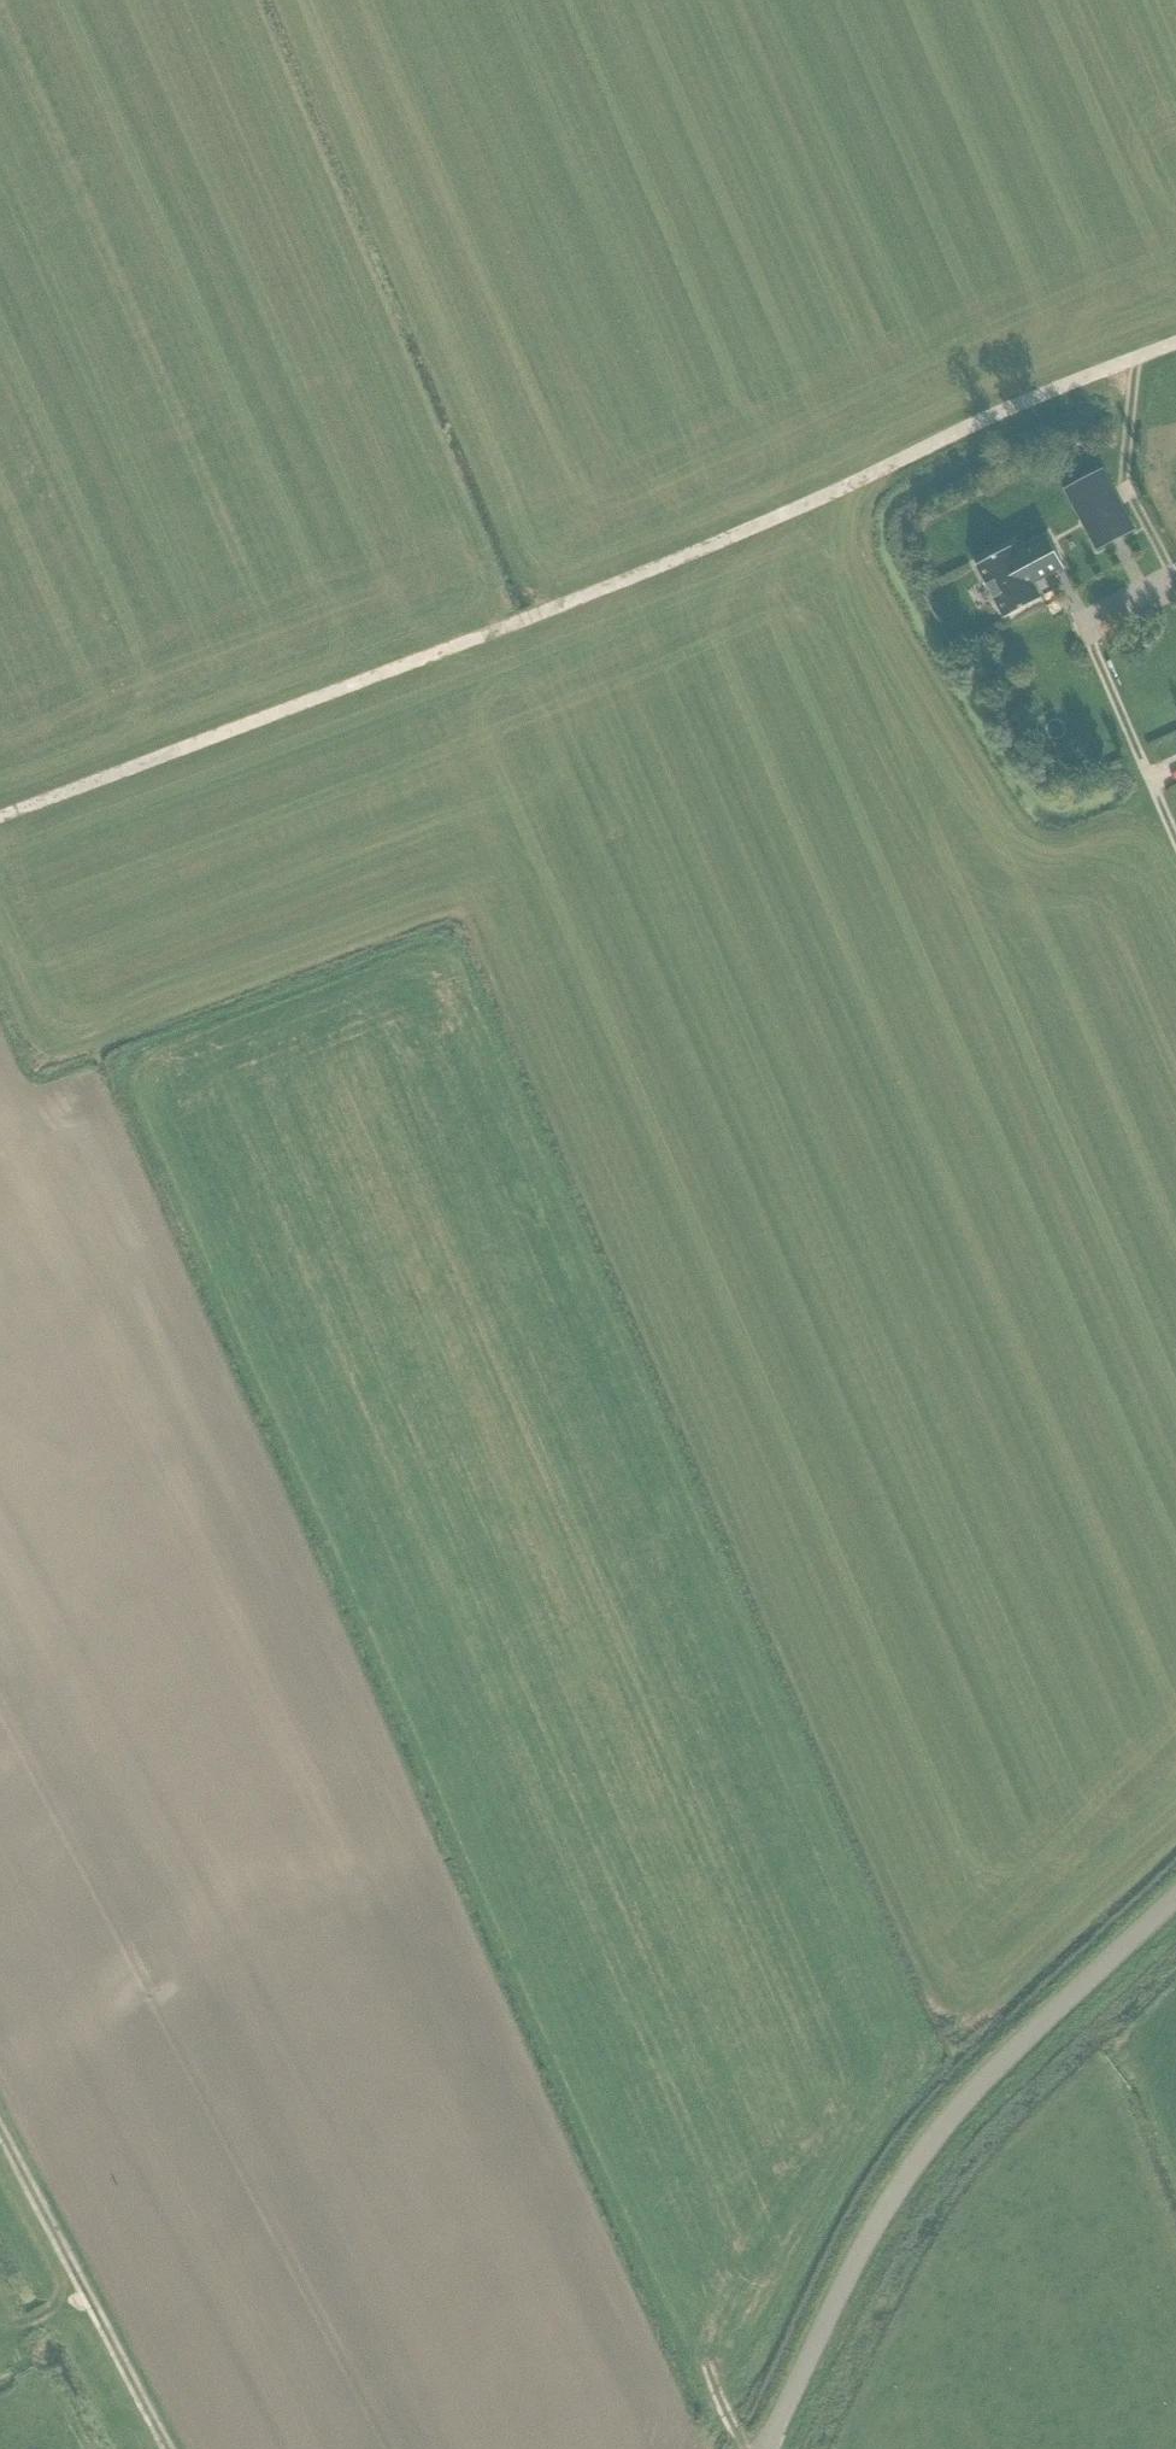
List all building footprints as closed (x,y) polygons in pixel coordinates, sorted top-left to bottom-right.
[(1102,471),(1067,489),(1099,548),(1133,530),(1102,471)] [(1015,544),(978,564),(1006,617),(1043,597),(1035,583),(1066,566),(1050,535),(1019,551),(1015,544)] [(1168,709),(1175,726),(1175,705),(1168,709)]
